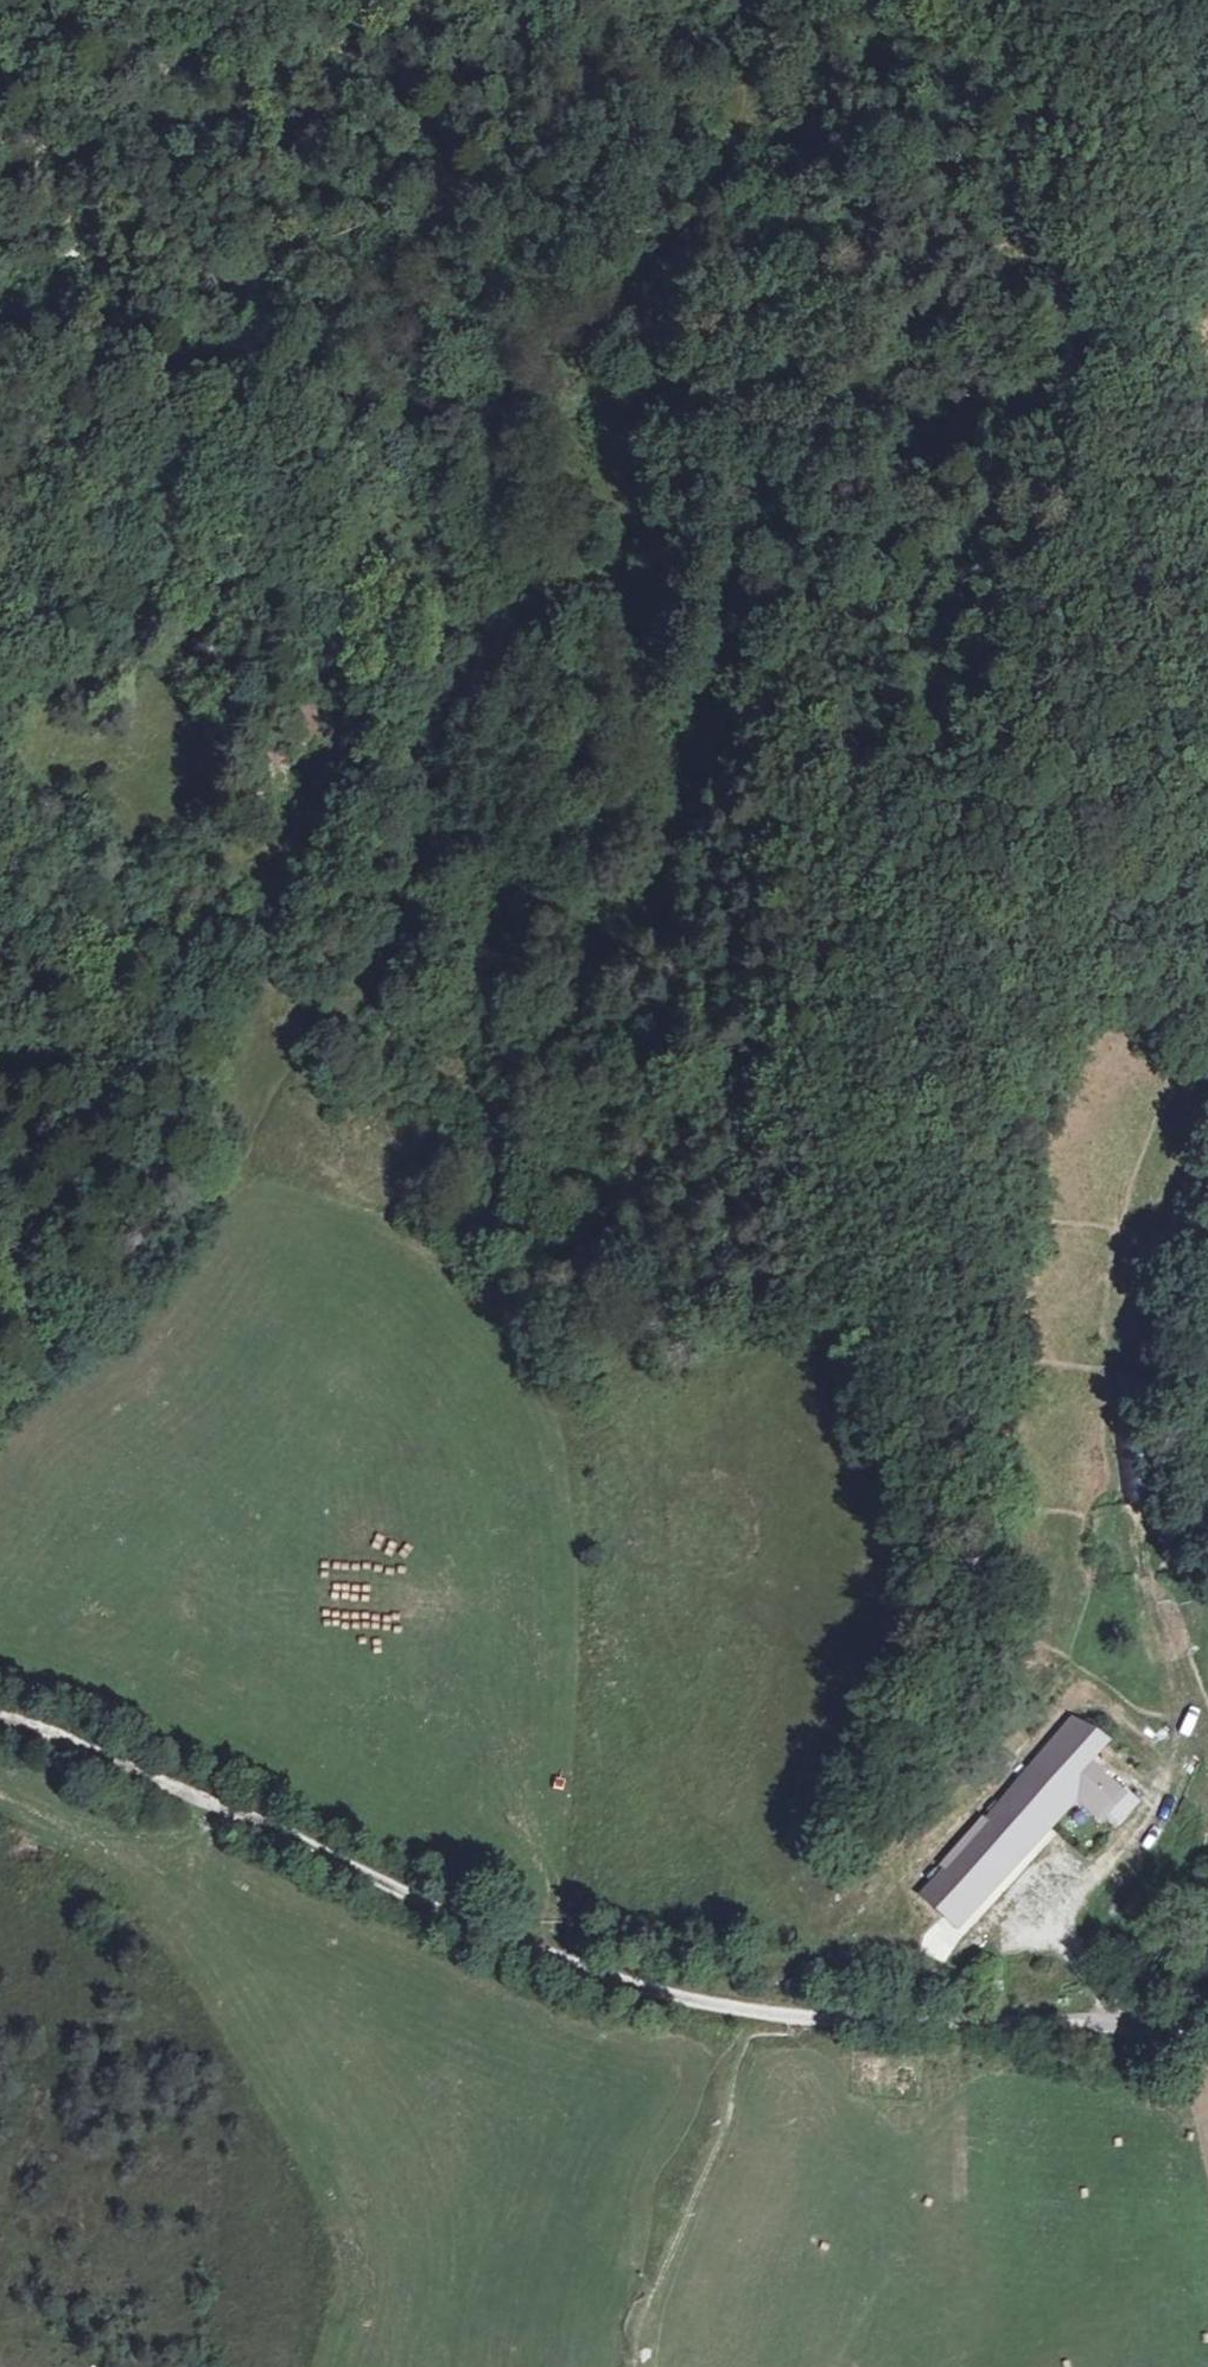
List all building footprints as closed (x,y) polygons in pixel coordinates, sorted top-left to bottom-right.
[(1111,1742),(1076,1715),(923,1889),(963,1922),(1078,1795),(1120,1831),(1143,1807),(1093,1764),(1111,1742)]
